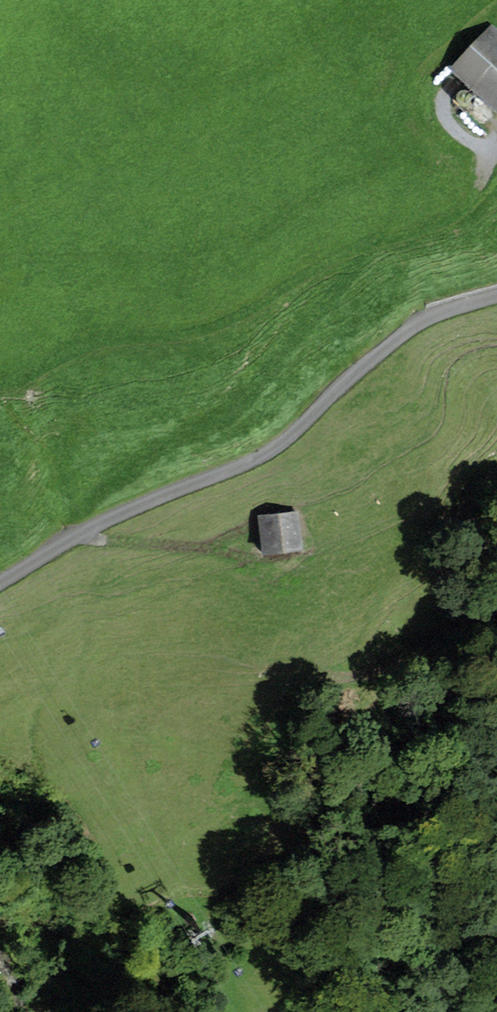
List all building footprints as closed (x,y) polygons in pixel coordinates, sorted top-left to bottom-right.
[(496,119),(496,48),(482,36),(447,78),(496,119)] [(464,101),(459,99),(454,101),(452,106),(453,111),(457,114),(462,114),(466,111),(467,105),(464,101)] [(258,516),(261,550),(300,545),(297,512),(258,516)]
